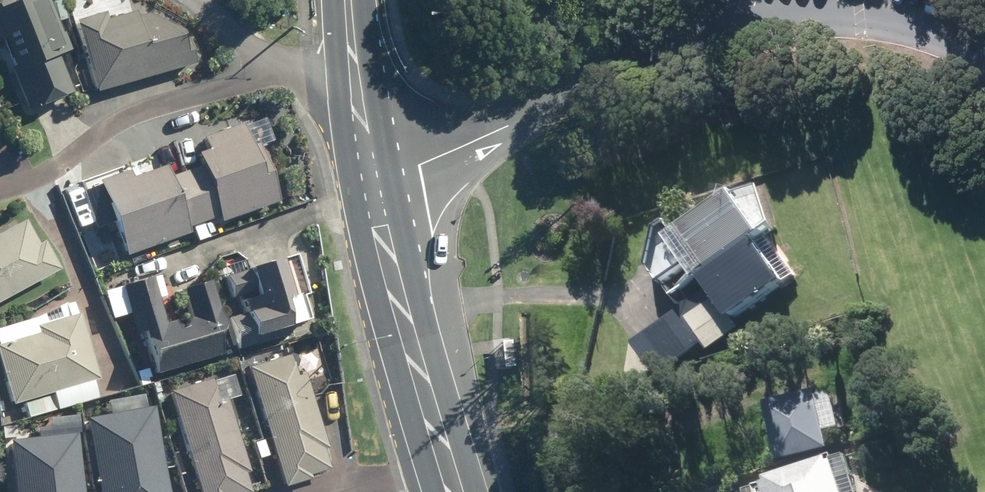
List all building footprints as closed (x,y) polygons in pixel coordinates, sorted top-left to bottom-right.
[(61,60),(73,55),(51,0),(29,0),(16,5),(14,0),(0,0),(0,41),(4,39),(14,63),(24,58),(43,106),(74,93),(61,60)] [(68,19),(62,1),(54,4),(60,22),(68,19)] [(124,8),(77,23),(98,94),(197,65),(189,39),(187,40),(186,36),(150,15),(128,22),(124,8)] [(189,170),(172,176),(189,227),(206,221),(208,227),(268,207),(248,149),(261,144),(254,122),(232,129),(231,127),(191,141),(195,156),(185,159),(189,170)] [(116,174),(90,183),(116,260),(179,239),(177,232),(189,227),(172,176),(157,181),(153,171),(119,182),(116,174)] [(749,323),(743,314),(796,278),(764,234),(773,228),(744,186),(681,230),(674,218),(664,226),(656,263),(669,280),(698,260),(717,285),(638,339),(633,367),(642,380),(659,368),(660,371),(702,342),(708,351),(749,323)] [(63,272),(46,240),(40,243),(29,222),(0,238),(0,305),(63,272)] [(248,315),(232,320),(240,351),(257,347),(256,341),(293,330),(286,304),(294,302),(282,264),(229,280),(234,300),(243,298),(248,315)] [(154,281),(131,288),(156,377),(224,357),(221,344),(229,342),(213,284),(186,292),(195,323),(187,325),(189,332),(180,335),(178,328),(168,331),(154,281)] [(37,317),(39,329),(37,329),(39,336),(0,347),(0,354),(15,407),(25,404),(29,418),(62,409),(58,395),(101,382),(83,315),(72,318),(69,308),(37,317)] [(514,339),(504,339),(506,366),(515,366),(514,339)] [(332,472),(326,452),(330,451),(307,376),(299,379),(292,358),(250,371),(287,489),(312,481),(312,478),(332,472)] [(228,399),(219,402),(213,382),(172,394),(202,491),(253,491),(248,476),(250,475),(228,399)] [(827,388),(776,399),(788,458),(842,446),(838,429),(849,426),(840,389),(828,392),(827,388)] [(83,419),(96,491),(165,491),(162,470),(169,468),(163,436),(155,438),(150,408),(141,409),(139,396),(103,403),(105,416),(83,419)] [(6,442),(12,491),(80,491),(73,434),(76,434),(74,417),(45,420),(45,427),(33,429),(34,439),(6,442)] [(841,451),(771,474),(777,491),(853,491),(841,451)]
